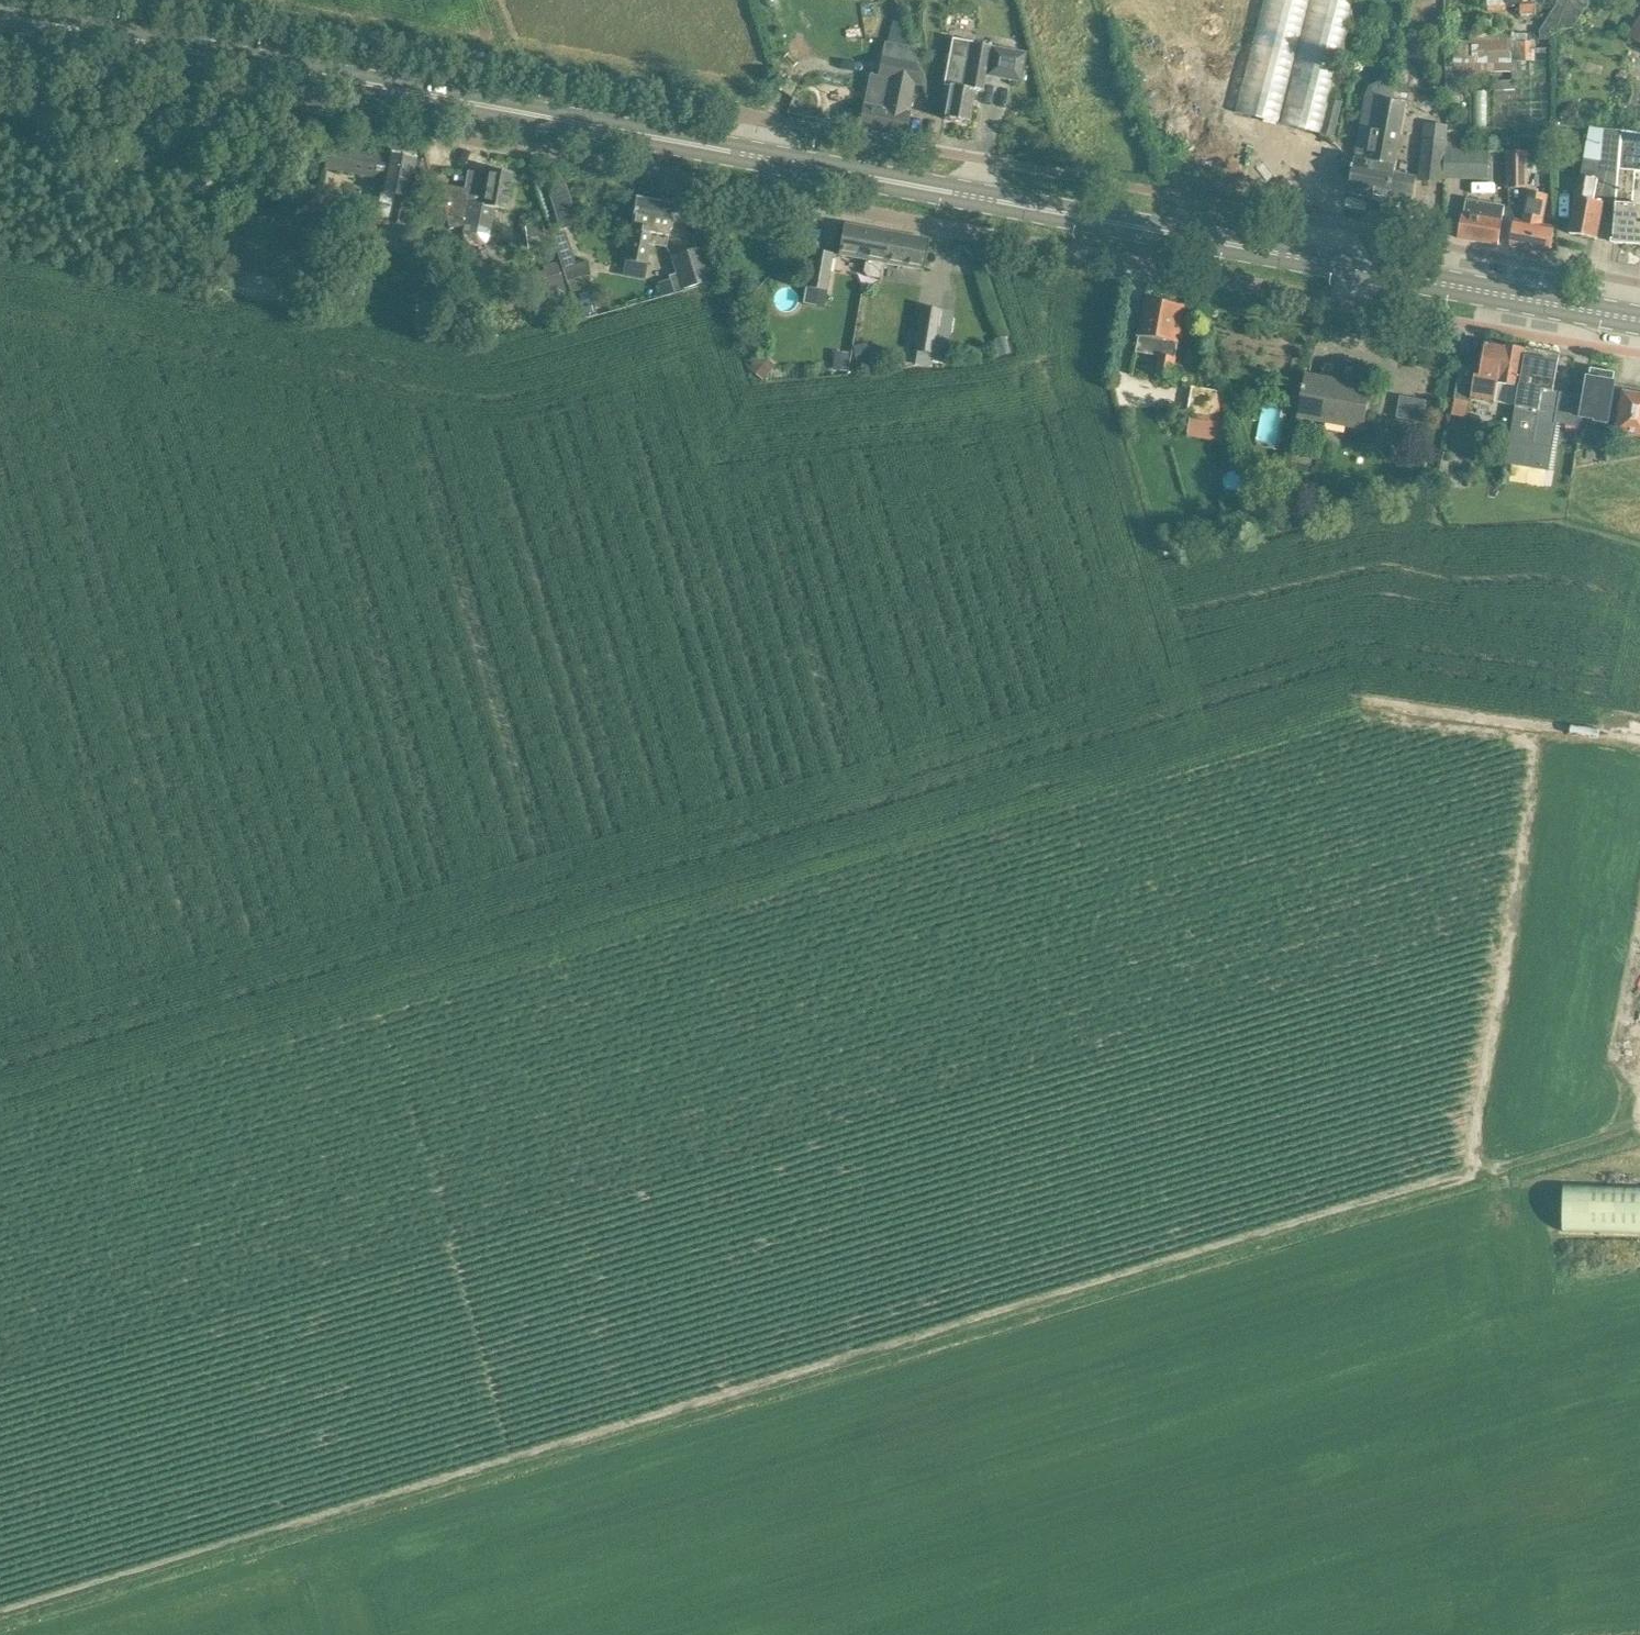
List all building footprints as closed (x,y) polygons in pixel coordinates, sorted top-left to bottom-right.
[(1323,134),(1356,0),(1264,0),(1236,112),(1323,134)] [(1521,9),(1521,17),(1535,16),(1535,9),(1539,9),(1539,0),(1507,0),(1507,2),(1489,2),(1489,11),(1507,11),(1507,10),(1521,9)] [(1555,30),(1573,30),(1591,0),(1567,0),(1555,30)] [(1458,3),(1449,3),(1449,17),(1458,17),(1458,3)] [(1630,37),(1639,44),(1639,20),(1630,37)] [(1021,83),(1026,53),(951,40),(943,87),(949,88),(943,119),(969,124),(975,91),(983,93),(986,77),(1021,83)] [(886,42),(883,57),(917,64),(911,47),(886,42)] [(922,86),(917,64),(883,57),(879,77),(870,75),(859,129),(904,138),(914,84),(922,86)] [(1392,101),(1378,98),(1367,160),(1356,158),(1349,194),(1372,198),(1379,163),(1381,163),(1396,166),(1407,103),(1392,101)] [(1443,183),(1447,150),(1447,144),(1447,135),(1447,125),(1426,123),(1424,141),(1419,180),(1443,183)] [(1574,213),(1570,234),(1597,239),(1601,218),(1604,204),(1617,206),(1623,131),(1604,129),(1590,127),(1584,159),(1574,213)] [(1614,242),(1639,244),(1639,206),(1633,206),(1635,172),(1639,172),(1639,134),(1623,131),(1617,206),(1616,221),(1614,242)] [(1447,144),(1447,150),(1472,151),(1472,140),(1472,136),(1459,135),(1447,135),(1447,144)] [(388,152),(387,158),(381,157),(381,156),(328,146),(328,148),(330,148),(326,168),(325,167),(324,169),(383,180),(375,221),(404,226),(413,179),(417,158),(388,152)] [(1489,151),(1472,151),(1447,150),(1444,178),(1489,179),(1489,151)] [(1509,152),(1508,152),(1509,187),(1527,187),(1526,152),(1525,152),(1509,152)] [(1381,163),(1379,163),(1372,198),(1413,206),(1418,180),(1418,179),(1395,175),(1396,167),(1396,166),(1381,163)] [(544,166),(542,179),(562,181),(563,168),(544,166)] [(496,209),(506,211),(513,176),(488,171),(487,174),(468,171),(465,189),(437,184),(449,230),(464,226),(462,232),(464,240),(469,246),(478,248),(486,244),(490,237),(496,209)] [(566,186),(548,192),(555,215),(560,233),(579,228),(573,210),(566,186)] [(1551,253),(1555,232),(1555,227),(1543,224),(1548,195),(1528,191),(1523,221),(1516,220),(1511,246),(1551,253)] [(636,198),(632,220),(625,261),(647,265),(651,246),(667,249),(674,205),(636,198)] [(1499,245),(1503,224),(1503,219),(1505,206),(1466,199),(1464,212),(1463,212),(1458,238),(1499,245)] [(525,226),(528,248),(549,245),(546,223),(525,226)] [(880,279),(888,232),(844,224),(838,255),(866,260),(863,272),(868,277),(880,279)] [(923,271),(929,239),(888,232),(880,279),(882,280),(885,264),(923,271)] [(552,237),(562,269),(575,265),(565,233),(552,237)] [(683,286),(716,276),(709,248),(675,258),(683,286)] [(826,292),(833,254),(813,251),(807,288),(805,288),(802,303),(822,307),(825,291),(826,292)] [(293,271),(243,258),(235,287),(286,300),(293,271)] [(536,273),(545,300),(566,293),(557,263),(543,267),(544,270),(536,273)] [(590,263),(563,271),(566,283),(579,320),(597,315),(591,288),(590,278),(590,263)] [(1160,376),(1173,379),(1186,307),(1147,300),(1137,352),(1163,357),(1160,376)] [(933,355),(940,310),(921,308),(914,352),(933,355)] [(493,321),(480,325),(484,337),(497,333),(493,321)] [(1521,388),(1527,349),(1504,345),(1504,346),(1487,344),(1483,369),(1460,365),(1454,399),(1474,403),(1474,400),(1497,404),(1500,385),(1521,388)] [(1560,355),(1527,349),(1521,388),(1507,463),(1537,468),(1541,447),(1552,448),(1556,422),(1555,422),(1560,393),(1554,392),(1560,355)] [(1609,424),(1612,405),(1615,383),(1614,383),(1616,373),(1591,369),(1590,379),(1589,379),(1582,417),(1597,420),(1597,422),(1602,422),(1597,448),(1609,450),(1613,427),(1607,426),(1607,423),(1609,424)] [(1303,386),(1303,391),(1304,391),(1299,418),(1364,430),(1367,411),(1371,389),(1344,384),(1344,385),(1331,382),(1331,379),(1307,375),(1305,387),(1303,386)] [(1220,392),(1194,387),(1190,413),(1216,418),(1220,392)] [(1639,434),(1639,396),(1625,393),(1623,406),(1618,406),(1617,412),(1622,413),(1619,430),(1639,434)]
